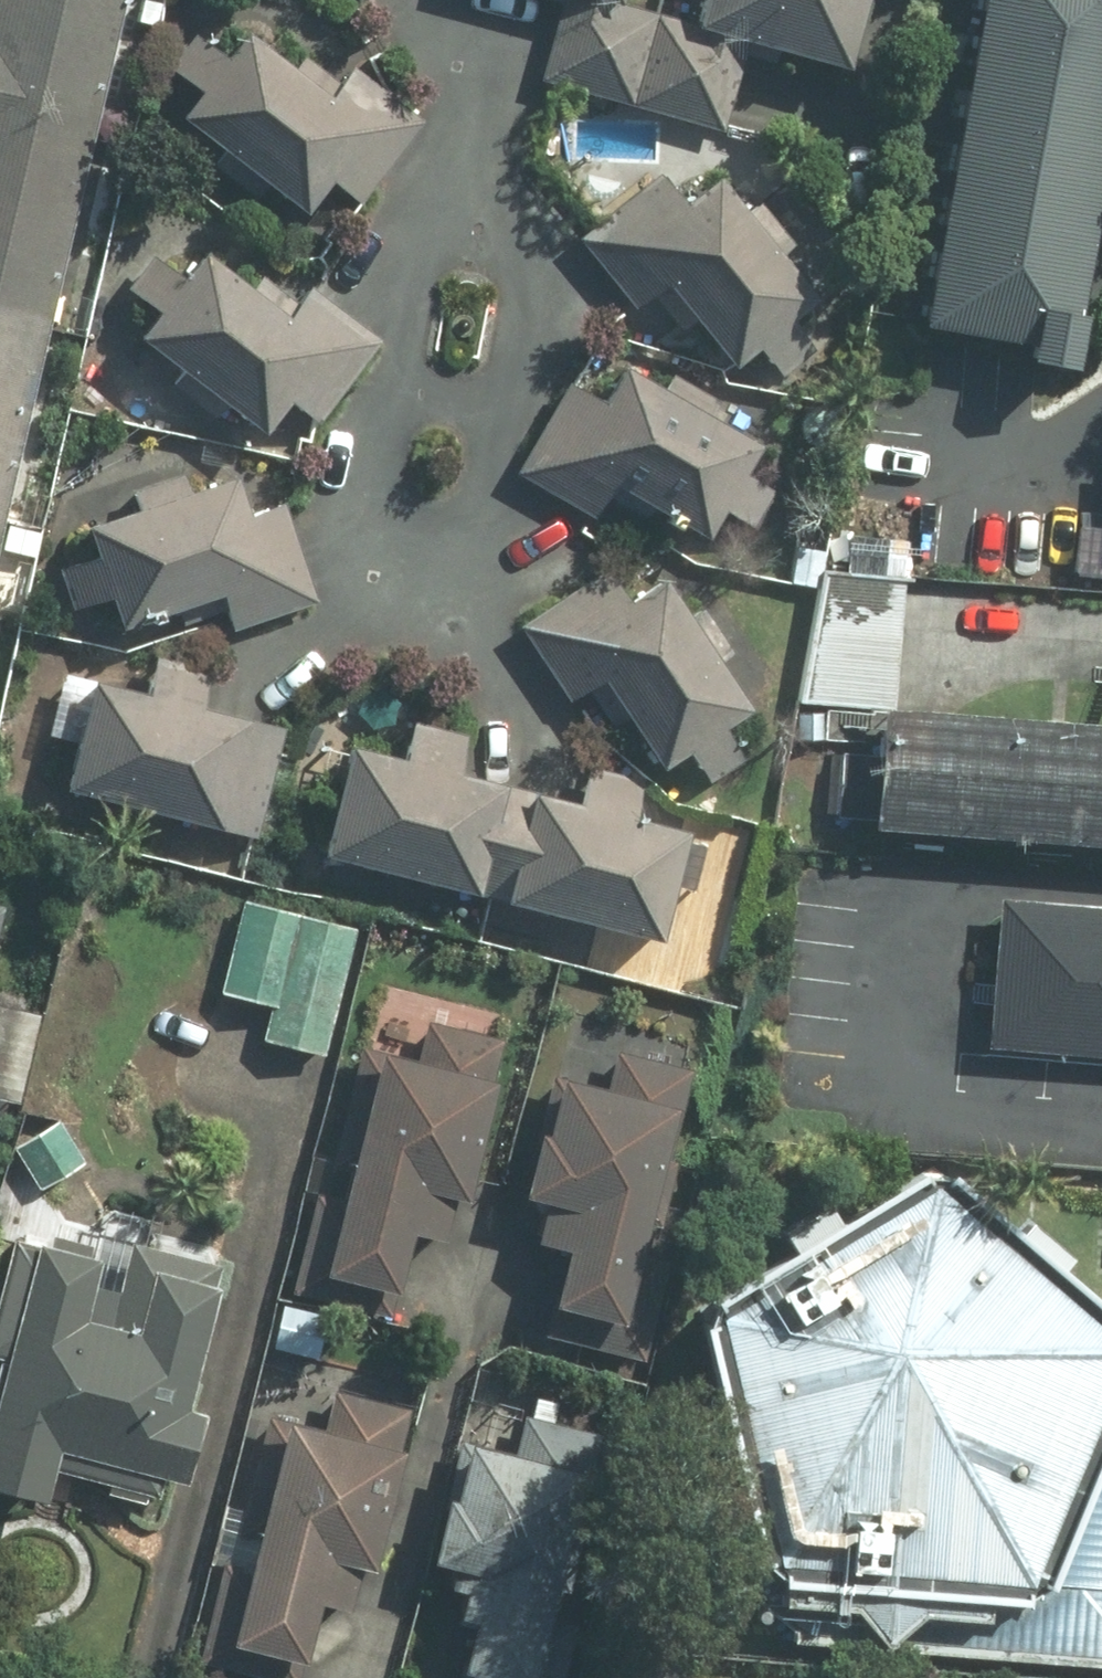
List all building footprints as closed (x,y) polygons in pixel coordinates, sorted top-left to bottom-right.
[(0,24),(0,501),(121,0),(6,0),(0,24)] [(540,86),(719,136),(743,48),(570,0),(564,0),(540,86)] [(615,8),(617,0),(585,0),(615,8)] [(701,31),(849,67),(865,0),(709,0),(701,31)] [(918,327),(1078,355),(1101,219),(1101,0),(975,0),(918,327)] [(362,208),(426,121),(358,71),(346,88),(303,57),(292,72),(246,38),(229,61),(196,37),(169,74),(202,98),(179,128),(309,223),(335,188),(362,208)] [(758,354),(792,324),(815,304),(781,263),(799,248),(761,204),(747,216),(721,186),(691,211),(661,175),(581,244),(637,311),(651,299),(684,337),(697,326),(736,372),(758,354)] [(157,251),(124,290),(156,317),(137,338),(261,443),(293,405),(319,428),(386,349),(312,286),(297,304),(266,277),(252,294),(208,256),(189,278),(157,251)] [(596,524),(610,503),(641,525),(653,508),(704,545),(726,514),(751,532),(776,497),(751,479),(765,459),(711,421),(717,413),(672,381),(664,394),(628,368),(603,404),(576,385),(517,468),(596,524)] [(248,515),(234,475),(192,490),(187,475),(134,494),(139,509),(88,527),(100,562),(59,576),(72,612),(107,599),(119,633),(222,596),(233,628),(314,599),(279,504),(248,515)] [(691,756),(709,784),(746,760),(724,726),(749,709),(663,579),(630,600),(609,569),(518,629),(568,704),(587,691),(614,732),(629,723),(662,774),(691,756)] [(214,672),(166,659),(155,700),(96,684),(67,793),(257,844),(288,730),(204,707),(214,672)] [(883,721),(875,836),(1101,851),(1101,735),(883,721)] [(404,762),(347,748),(320,858),(663,944),(689,838),(635,824),(646,783),(590,769),(582,801),(462,772),(470,739),(413,725),(404,762)] [(995,905),(987,1058),(1101,1065),(1101,911),(995,905)] [(356,937),(234,909),(207,1029),(328,1057),(356,937)] [(2,1099),(23,1012),(0,1006),(0,1098),(2,1099)] [(409,1240),(448,1248),(456,1209),(471,1213),(507,1039),(427,1023),(417,1067),(375,1058),(329,1281),(398,1295),(409,1240)] [(624,1332),(694,1072),(617,1052),(605,1095),(558,1082),(526,1205),(545,1210),(534,1249),(568,1258),(554,1313),(624,1332)] [(931,1166),(700,1302),(771,1568),(1033,1596),(1101,1446),(1101,1317),(931,1166)] [(0,1366),(0,1497),(47,1509),(60,1459),(188,1492),(218,1375),(198,1370),(226,1262),(167,1247),(152,1306),(87,1289),(96,1251),(14,1230),(0,1285),(0,1361),(1,1361),(0,1366)] [(375,1579),(412,1427),(396,1426),(397,1409),(359,1400),(331,1393),(321,1435),(289,1427),(235,1650),(305,1667),(319,1610),(351,1618),(361,1576),(375,1579)] [(468,1572),(458,1621),(475,1625),(463,1677),(464,1677),(540,1677),(591,1434),(526,1420),(519,1458),(461,1446),(436,1565),(468,1572)] [(1033,1596),(771,1568),(770,1604),(782,1634),(1101,1652),(1101,1446),(1033,1596)]
